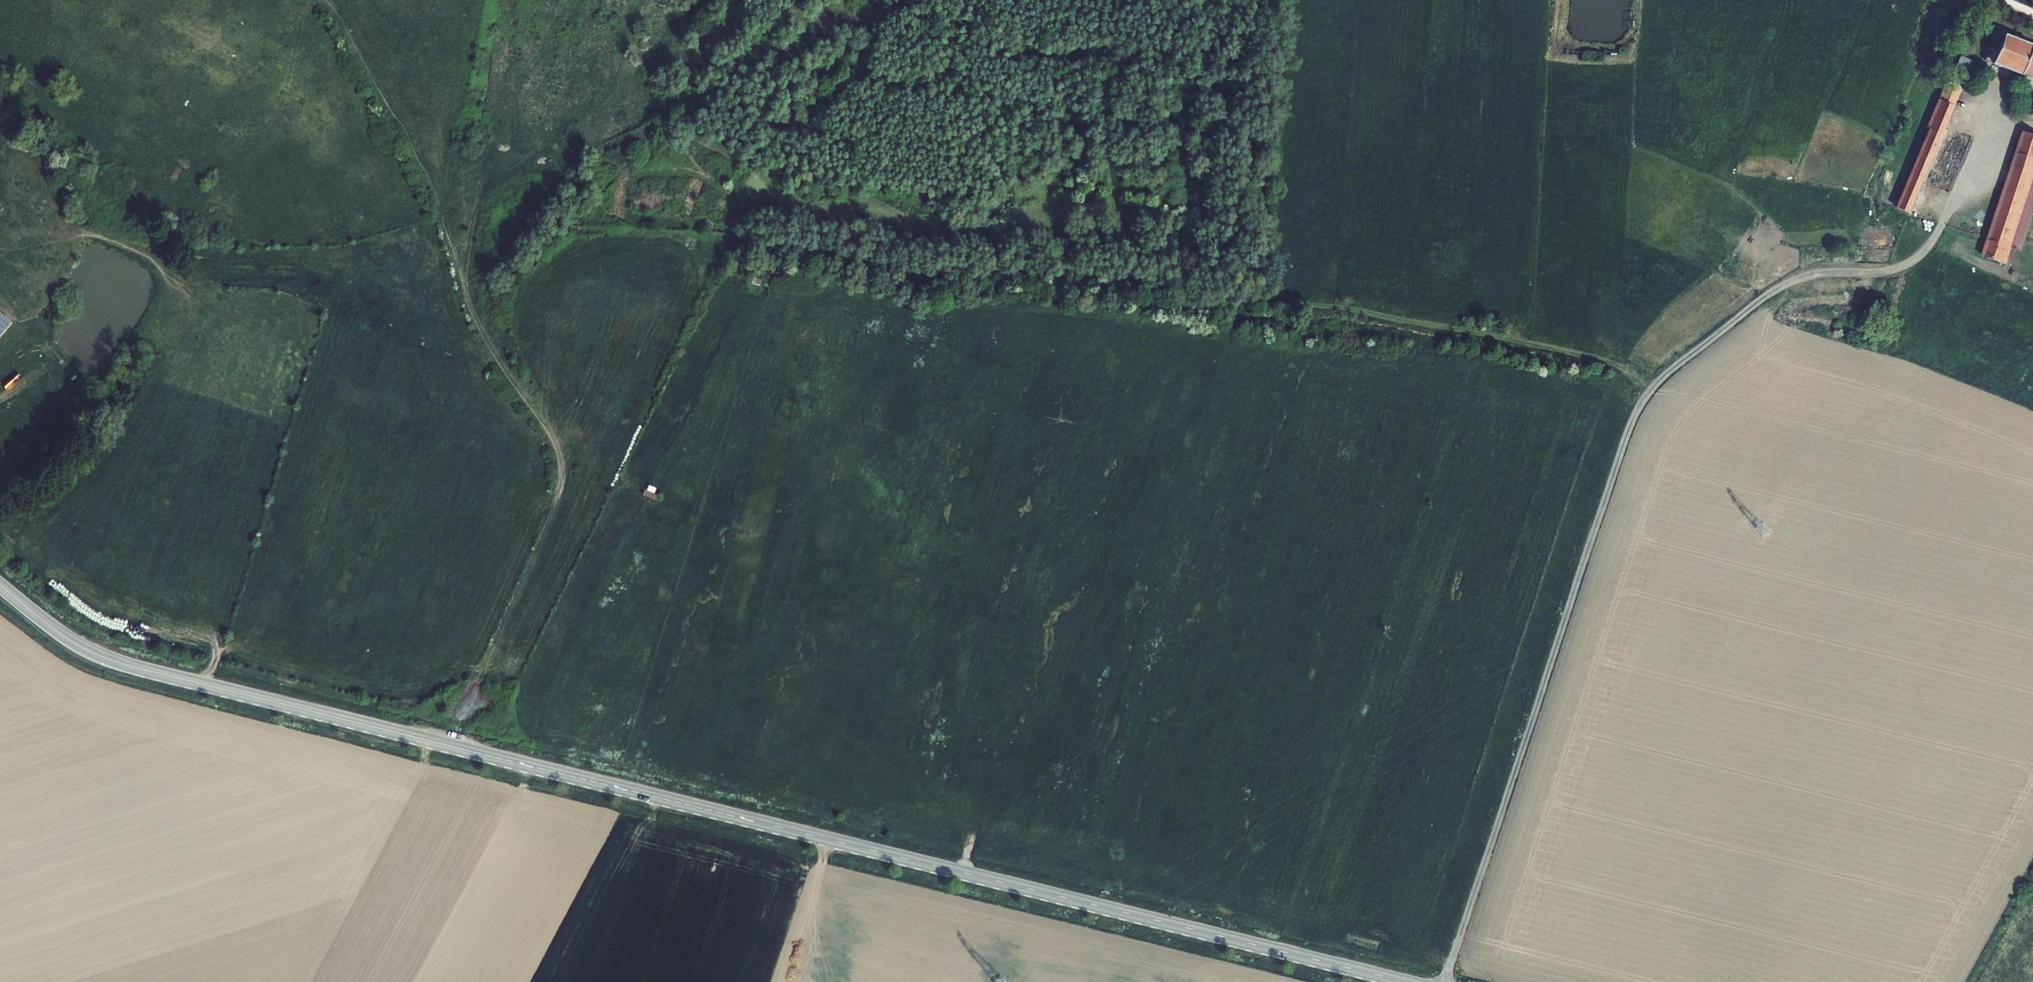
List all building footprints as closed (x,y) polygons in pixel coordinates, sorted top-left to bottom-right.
[(1985,60),(2032,79),(2032,46),(2005,35),(1999,49),(1991,46),(1985,60)] [(1973,60),(1961,55),(1948,85),(1960,90),(1973,60)] [(1948,85),(1944,83),(1925,128),(1929,129),(1896,207),(1908,213),(1960,90),(1948,85)] [(2024,132),(1983,256),(2005,264),(2010,248),(2032,179),(2032,135),(2024,132)] [(2010,248),(2019,252),(2032,210),(2032,179),(2010,248)] [(0,315),(0,338),(12,325),(0,315)]
